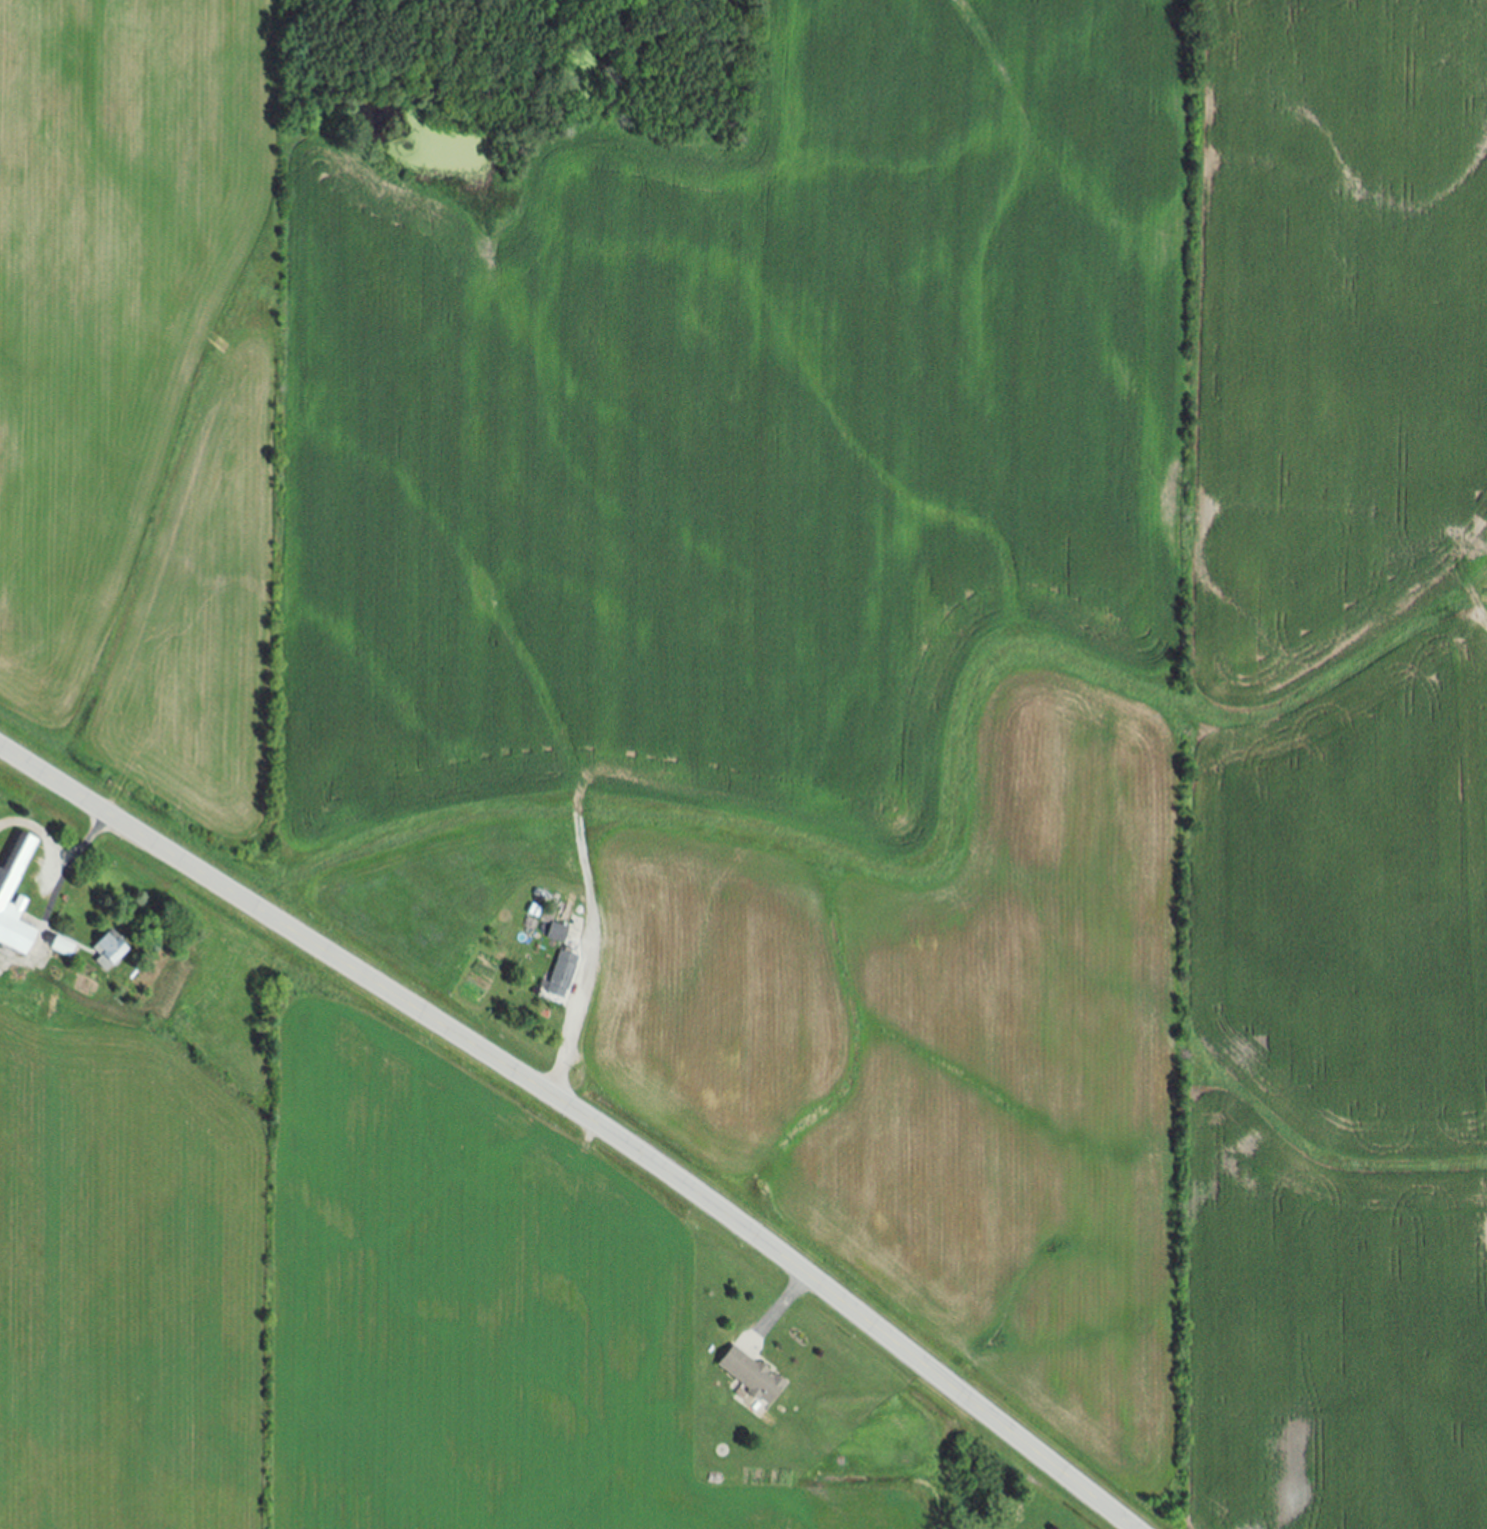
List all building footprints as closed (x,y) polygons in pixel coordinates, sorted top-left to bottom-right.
[(30,956),(0,944),(0,862),(14,828),(37,837),(13,893),(29,900),(21,920),(41,929),(30,956)] [(131,949),(107,974),(96,962),(102,956),(93,948),(112,930),(131,949)] [(551,939),(552,934),(565,937),(564,942),(551,939)] [(77,947),(57,937),(51,950),(70,960),(77,947)] [(580,956),(567,999),(547,993),(559,951),(580,956)] [(719,1370),(736,1346),(790,1385),(773,1408),(719,1370)]
